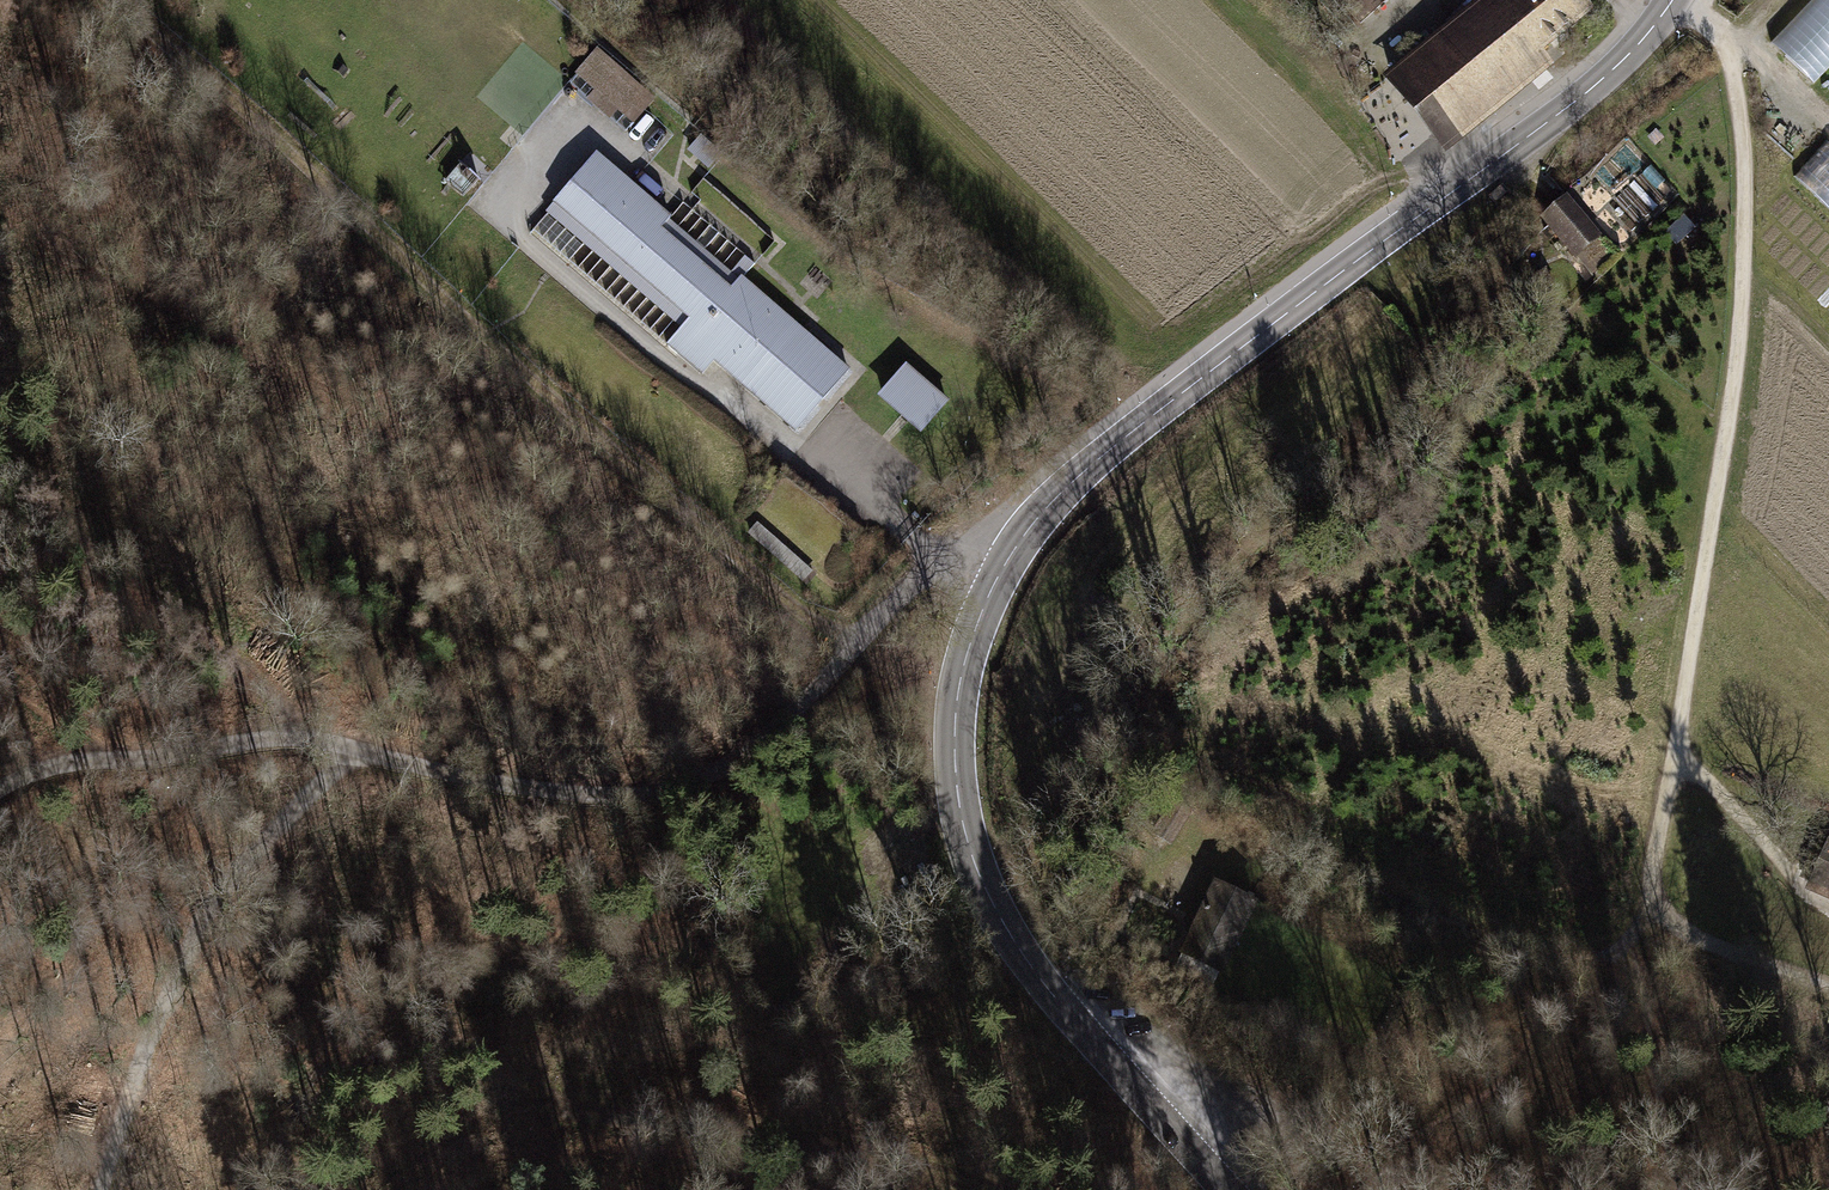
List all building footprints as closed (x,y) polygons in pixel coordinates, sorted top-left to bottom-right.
[(1392,70),(1442,140),(1555,59),(1545,46),(1589,15),(1578,0),(1490,0),(1392,70)] [(1798,22),(1828,52),(1828,0),(1819,0),(1798,22)] [(593,50),(565,81),(622,131),(650,100),(593,50)] [(1803,180),(1828,205),(1828,152),(1803,180)] [(591,153),(528,226),(667,346),(677,334),(792,433),(847,369),(739,276),(757,255),(684,192),(664,215),(591,153)] [(901,365),(878,392),(920,428),(943,401),(901,365)] [(811,575),(752,522),(741,534),(801,587),(811,575)] [(1808,889),(1828,898),(1828,842),(1808,889)] [(1250,900),(1213,882),(1179,952),(1181,953),(1212,967),(1216,970),(1250,900)] [(1204,983),(1212,967),(1181,953),(1174,968),(1204,983)]
